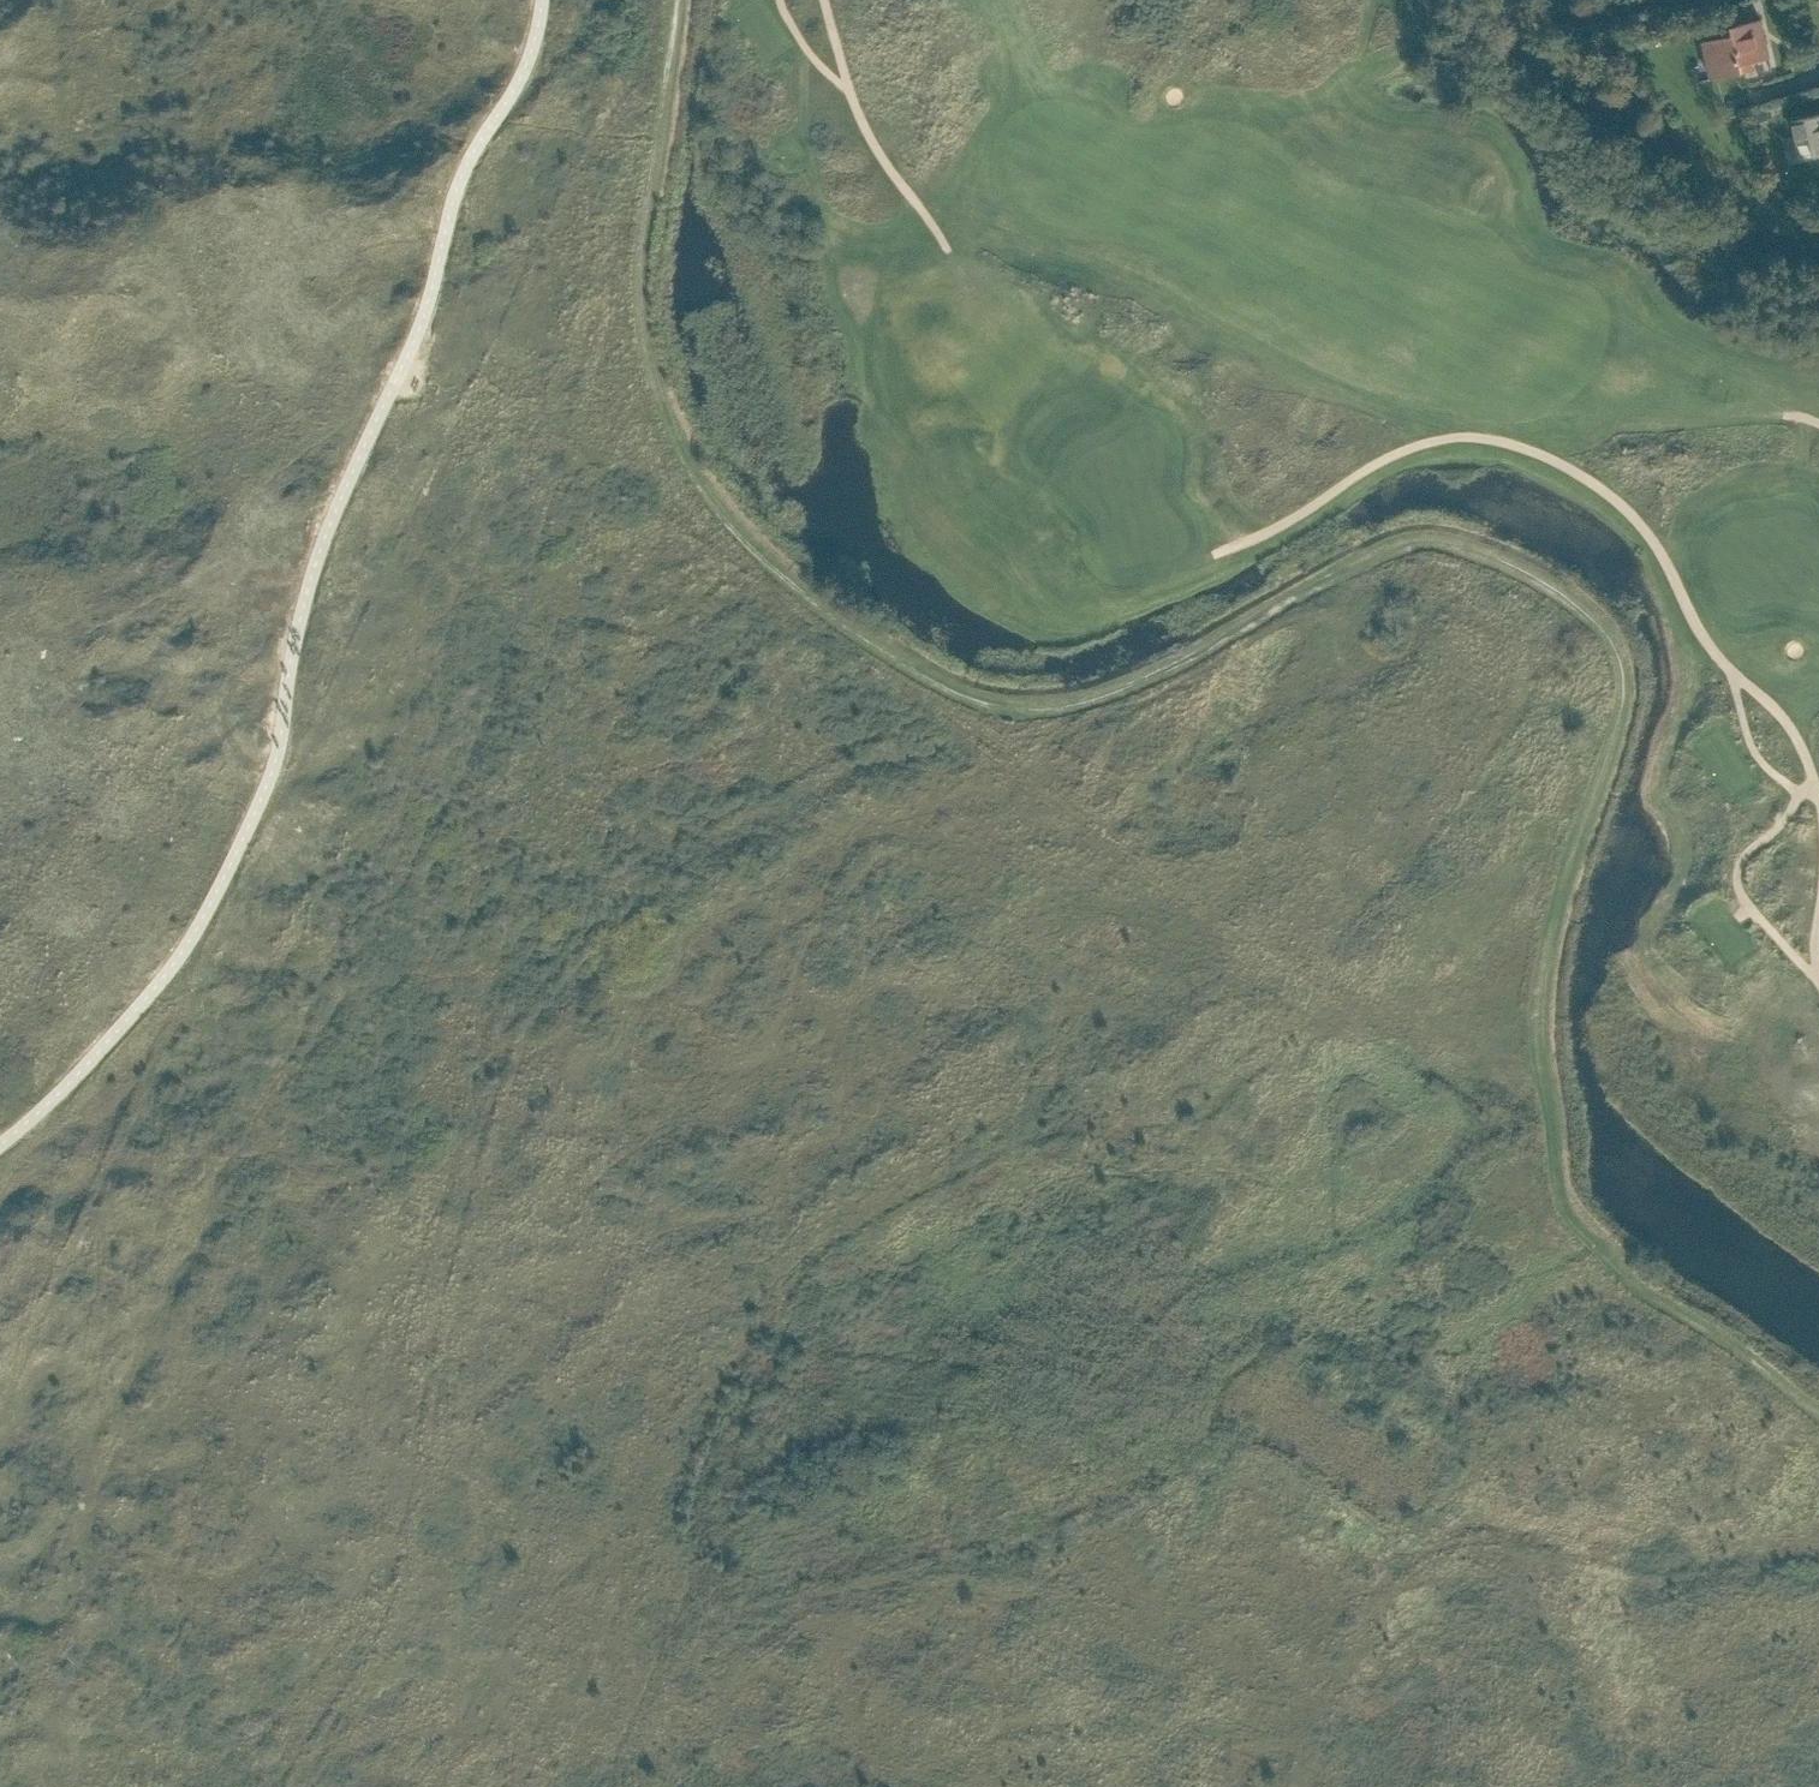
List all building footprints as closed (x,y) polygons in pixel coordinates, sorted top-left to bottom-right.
[(1761,18),(1731,25),(1741,71),(1754,69),(1752,60),(1770,56),(1761,18)] [(1741,71),(1731,25),(1719,28),(1720,36),(1703,40),(1711,78),(1741,71)] [(1764,107),(1751,110),(1754,122),(1766,118),(1764,107)] [(1794,119),(1799,143),(1810,140),(1813,154),(1818,153),(1818,113),(1794,119)]
